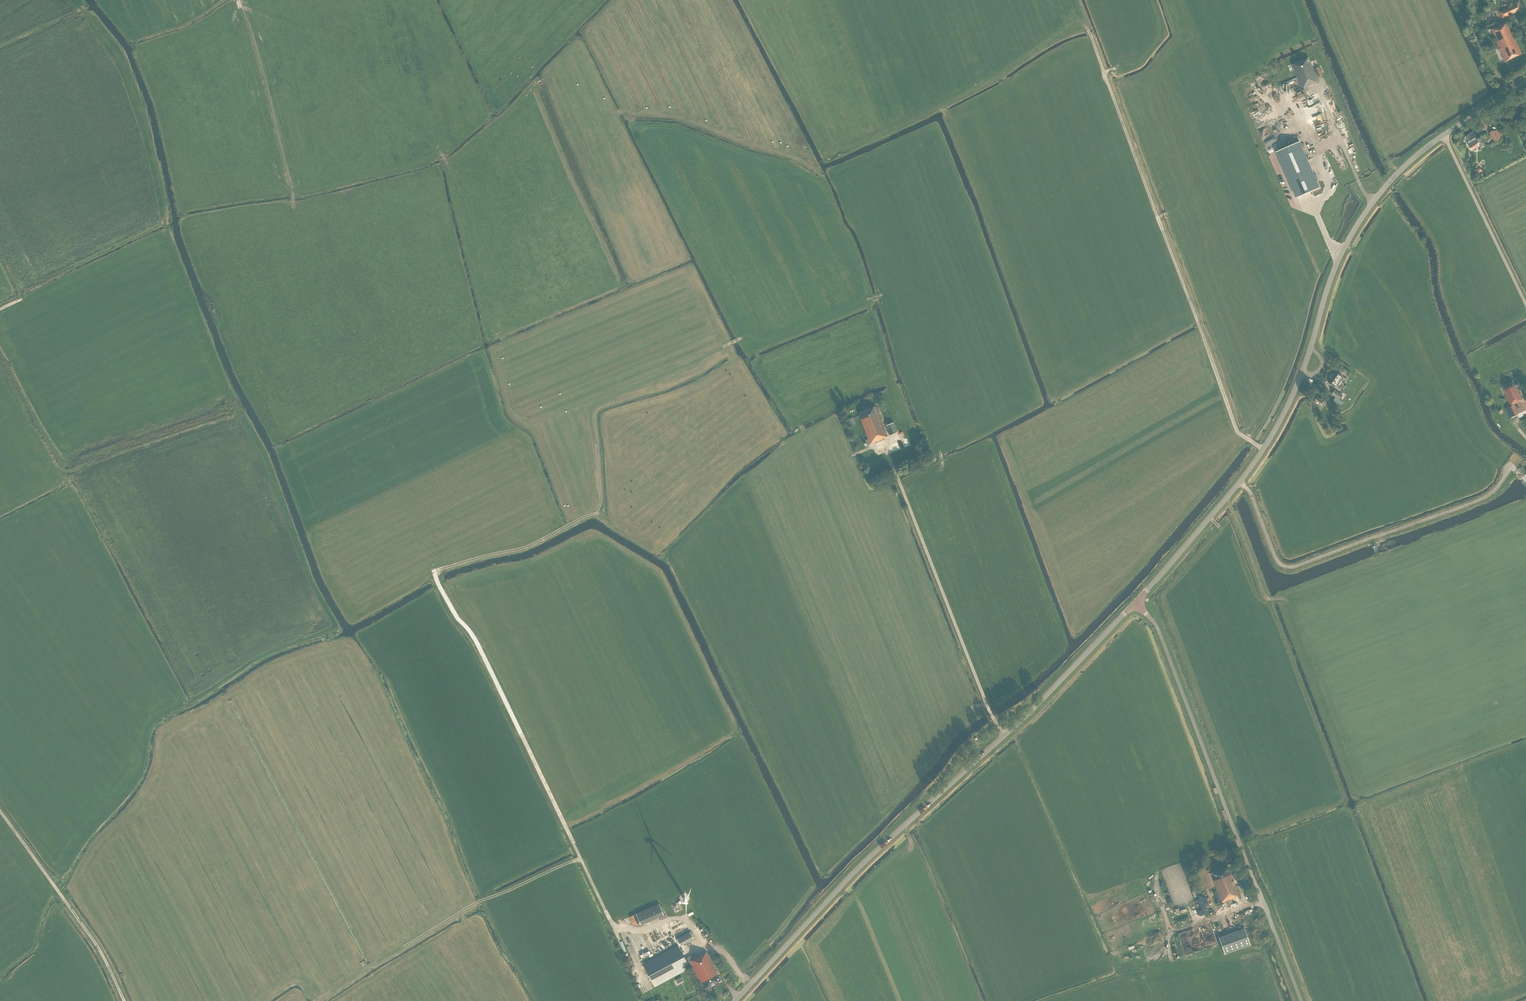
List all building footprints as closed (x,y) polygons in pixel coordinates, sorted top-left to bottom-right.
[(1503,18),(1521,10),(1518,4),(1500,12),(1503,18)] [(1522,54),(1507,21),(1490,29),(1505,62),(1522,54)] [(1314,84),(1320,81),(1314,69),(1309,57),(1292,64),(1303,90),(1314,85),(1314,84)] [(1298,102),(1308,98),(1306,93),(1296,97),(1298,102)] [(1284,126),(1278,129),(1280,135),(1287,132),(1284,126)] [(1495,142),(1500,139),(1495,131),(1494,130),(1489,133),(1495,142)] [(1271,131),(1262,136),(1264,139),(1261,140),(1267,150),(1276,145),(1274,142),(1280,139),(1277,134),(1273,137),(1271,131)] [(1476,137),(1473,132),(1468,135),(1466,137),(1469,142),(1468,144),(1470,146),(1469,146),(1472,150),(1479,145),(1480,148),(1486,145),(1481,137),(1476,140),(1475,138),(1476,137)] [(1385,143),(1388,148),(1393,146),(1391,140),(1385,143)] [(1300,142),(1276,152),(1296,198),(1320,187),(1300,142)] [(1335,371),(1332,376),(1340,382),(1342,379),(1339,378),(1341,375),(1335,371)] [(1338,385),(1340,382),(1332,376),(1328,381),(1334,386),(1336,383),(1338,385)] [(1512,381),(1502,386),(1504,390),(1511,405),(1522,399),(1516,387),(1515,388),(1512,381)] [(1343,395),(1335,390),(1332,394),(1340,400),(1343,395)] [(1327,404),(1328,402),(1322,398),(1321,399),(1318,397),(1314,401),(1321,406),(1324,402),(1327,404)] [(1513,405),(1507,408),(1512,417),(1517,415),(1513,405)] [(883,438),(888,436),(879,415),(879,414),(879,412),(878,412),(876,406),(858,413),(868,439),(865,440),(867,445),(883,439),(883,438)] [(1521,417),(1517,419),(1522,430),(1525,428),(1525,426),(1523,421),(1525,419),(1524,416),(1521,417)] [(890,435),(897,433),(895,426),(887,429),(890,435)] [(910,443),(908,433),(901,435),(903,445),(910,443)] [(1211,872),(1210,872),(1221,903),(1226,901),(1228,905),(1233,903),(1231,899),(1235,898),(1235,897),(1239,895),(1228,867),(1212,873),(1211,872)] [(1235,880),(1240,879),(1236,869),(1232,871),(1235,880)] [(664,915),(658,904),(636,916),(642,927),(664,915)] [(1245,939),(1239,923),(1216,932),(1222,948),(1245,939)] [(690,931),(677,939),(681,946),(694,938),(690,931)] [(670,933),(650,942),(656,954),(671,947),(676,945),(673,938),(672,938),(670,933)] [(698,938),(702,946),(708,944),(703,935),(698,938)] [(705,989),(721,980),(716,971),(717,971),(707,952),(702,955),(702,954),(694,958),(693,956),(689,958),(688,957),(685,959),(678,946),(656,958),(643,964),(655,987),(667,980),(693,966),(705,989)] [(1136,947),(1119,953),(1120,956),(1137,950),(1136,947)]
